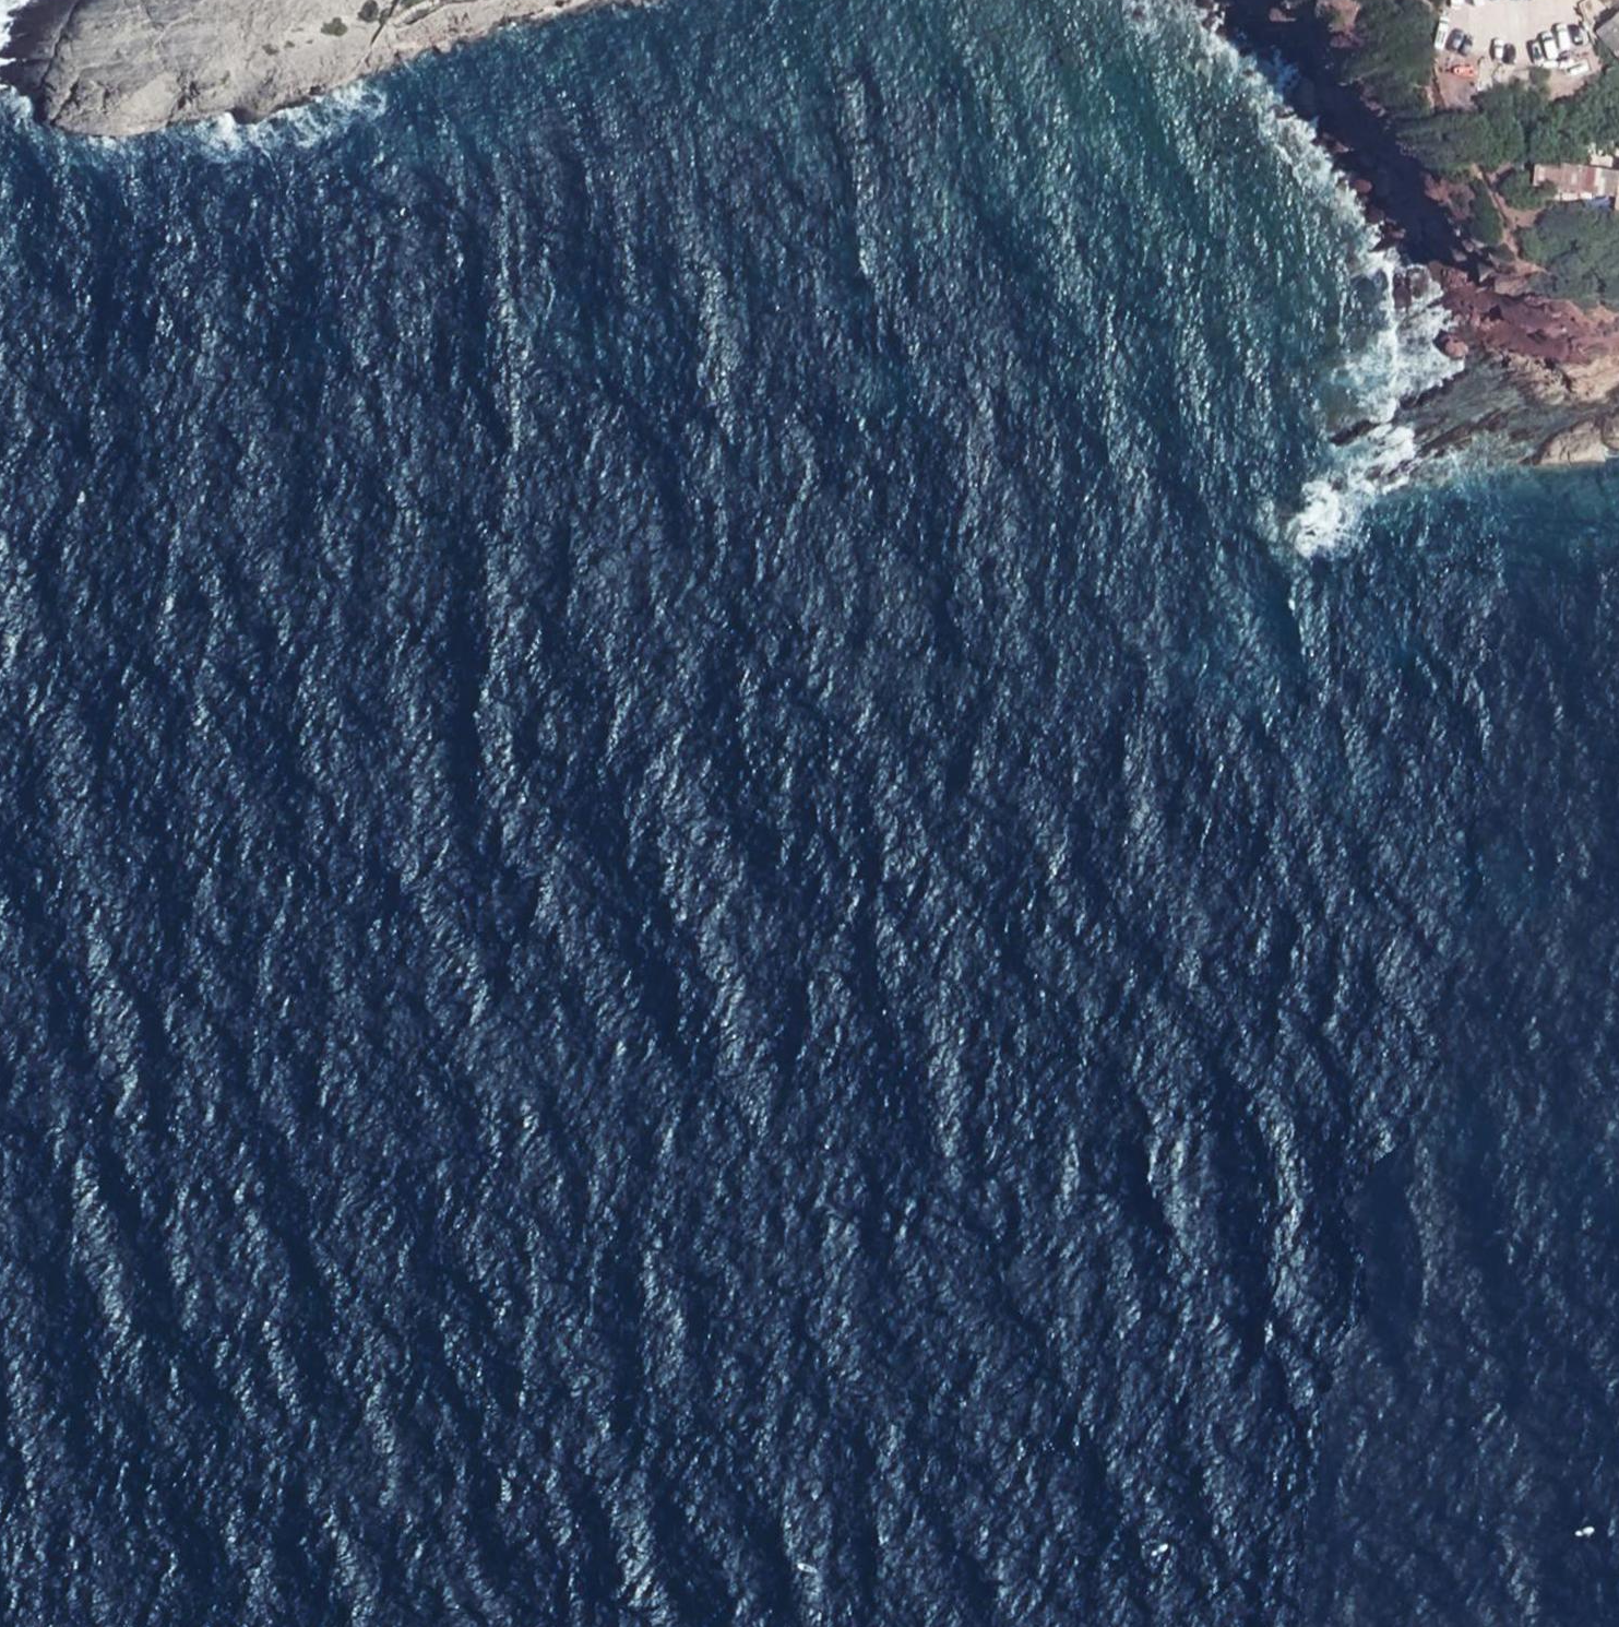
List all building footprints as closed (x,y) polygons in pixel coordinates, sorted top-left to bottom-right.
[(1618,10),(1605,23),(1618,38),(1612,45),(1618,52),(1618,10)] [(1597,30),(1610,47),(1612,45),(1618,38),(1605,23),(1597,30)] [(1610,47),(1618,57),(1618,52),(1612,45),(1610,47)] [(1602,168),(1594,167),(1534,160),(1532,187),(1600,194),(1602,168)]
